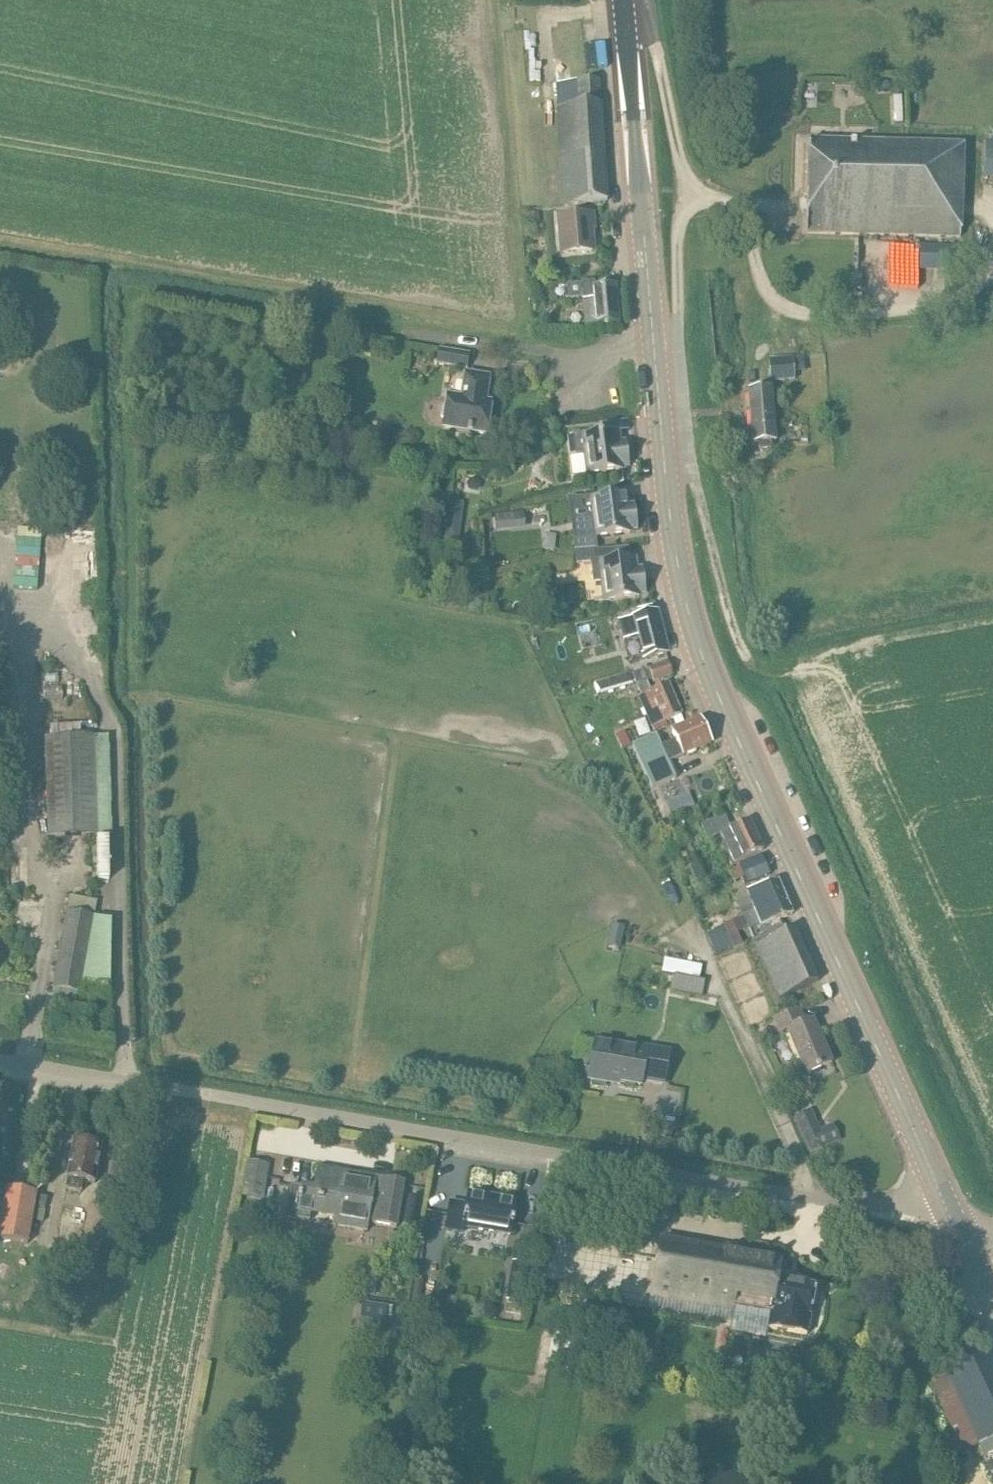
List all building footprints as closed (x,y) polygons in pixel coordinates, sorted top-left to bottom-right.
[(886,81),(877,82),(877,90),(887,89),(886,81)] [(556,99),(558,145),(562,208),(609,204),(600,83),(558,86),(555,86),(556,99)] [(959,240),(962,148),(808,144),(805,235),(959,240)] [(983,177),(992,177),(992,144),(984,144),(983,177)] [(538,213),(527,215),(528,224),(539,223),(538,213)] [(557,218),(560,255),(594,252),(592,230),(594,229),(593,214),(557,218)] [(919,271),(959,273),(961,248),(921,246),(919,271)] [(594,282),(565,285),(566,300),(582,299),(582,302),(584,327),(618,324),(615,287),(613,287),(594,289),(594,282)] [(467,368),(469,355),(440,350),(438,363),(467,368)] [(769,360),(770,382),(794,380),(793,358),(769,360)] [(447,403),(442,407),(440,417),(444,422),(443,428),(486,435),(491,403),(486,403),(489,380),(465,376),(462,399),(448,397),(447,403)] [(771,389),(748,392),(753,444),(758,443),(759,451),(772,449),(771,441),(775,441),(771,389)] [(619,444),(617,432),(593,435),(593,432),(573,435),(573,436),(576,435),(579,454),(586,453),(588,474),(622,470),(622,467),(628,466),(625,443),(619,444)] [(595,537),(572,540),(574,553),(593,551),(597,550),(595,538),(597,538),(630,533),(630,530),(636,529),(633,507),(627,507),(625,495),(601,499),(601,495),(590,497),(595,537)] [(457,541),(462,504),(448,502),(443,540),(457,541)] [(509,512),(494,514),(496,531),(510,529),(509,512)] [(593,551),(574,553),(576,566),(593,563),(595,580),(602,580),(605,601),(639,597),(638,593),(644,593),(641,570),(636,571),(634,559),(630,559),(610,562),(609,559),(600,560),(595,561),(593,551)] [(645,661),(668,654),(654,605),(636,611),(638,617),(618,623),(623,642),(638,637),(645,661)] [(616,679),(594,687),(594,688),(596,696),(620,689),(634,684),(636,684),(641,695),(639,695),(637,696),(651,728),(683,714),(669,683),(651,691),(647,682),(652,679),(654,682),(674,675),(668,660),(648,668),(632,673),(616,679)] [(632,746),(646,777),(652,789),(676,778),(670,763),(711,744),(699,718),(673,730),(677,739),(661,746),(656,735),(632,746)] [(49,739),(44,739),(48,836),(98,834),(111,834),(109,791),(97,792),(95,738),(80,738),(80,726),(50,726),(49,739)] [(625,731),(615,736),(622,749),(631,745),(625,731)] [(707,841),(720,835),(734,864),(763,850),(749,820),(731,829),(724,815),(700,826),(707,841)] [(108,840),(96,840),(97,879),(108,879),(108,840)] [(760,856),(738,866),(747,885),(769,875),(760,856)] [(701,879),(695,865),(684,870),(691,884),(701,879)] [(747,895),(754,912),(785,897),(777,881),(747,895)] [(66,911),(56,966),(52,989),(81,994),(82,993),(110,998),(111,921),(95,918),(98,902),(86,900),(70,897),(68,912),(66,911)] [(792,914),(785,897),(754,912),(761,928),(792,914)] [(738,918),(722,925),(723,926),(729,940),(732,946),(733,949),(743,945),(741,941),(737,933),(740,932),(744,930),(739,919),(738,918)] [(612,925),(609,936),(621,938),(624,928),(612,925)] [(721,946),(712,950),(714,954),(732,946),(729,940),(723,926),(714,930),(721,946)] [(819,981),(795,927),(755,945),(779,999),(819,981)] [(673,975),(670,990),(671,990),(702,997),(705,981),(698,980),(687,978),(674,975),(673,975)] [(806,1074),(832,1063),(813,1018),(805,1022),(799,1010),(773,1021),(779,1035),(787,1031),(806,1074)] [(669,1052),(595,1040),(589,1080),(607,1083),(607,1080),(641,1086),(641,1081),(664,1085),(669,1052)] [(810,1155),(839,1141),(833,1129),(816,1137),(805,1114),(794,1120),(810,1155)] [(67,1179),(65,1189),(81,1192),(83,1182),(95,1184),(102,1145),(98,1144),(96,1141),(90,1140),(86,1142),(73,1140),(66,1179),(67,1179)] [(248,1163),(242,1199),(264,1203),(270,1167),(248,1163)] [(291,1186),(286,1217),(310,1221),(311,1215),(334,1219),(333,1225),(368,1231),(369,1222),(397,1227),(404,1184),(318,1169),(314,1190),(291,1186)] [(0,1187),(0,1239),(28,1244),(37,1193),(0,1187)] [(451,1201),(446,1230),(463,1233),(464,1229),(509,1236),(516,1199),(469,1191),(467,1204),(451,1201)] [(422,1224),(414,1272),(418,1273),(426,1225),(422,1224)] [(523,1224),(520,1236),(534,1238),(536,1226),(523,1224)] [(733,1310),(733,1307),(770,1314),(768,1328),(807,1334),(815,1286),(779,1280),(782,1259),(660,1238),(650,1296),(733,1310)] [(512,1264),(506,1301),(522,1303),(527,1267),(512,1264)] [(409,1299),(419,1301),(423,1281),(412,1279),(409,1299)] [(362,1306),(358,1331),(384,1335),(388,1310),(362,1306)] [(553,1332),(548,1366),(595,1374),(599,1348),(573,1341),(574,1338),(553,1332)] [(945,1376),(946,1378),(930,1385),(955,1438),(949,1441),(957,1456),(978,1446),(983,1459),(992,1454),(992,1359),(991,1355),(945,1376)]
